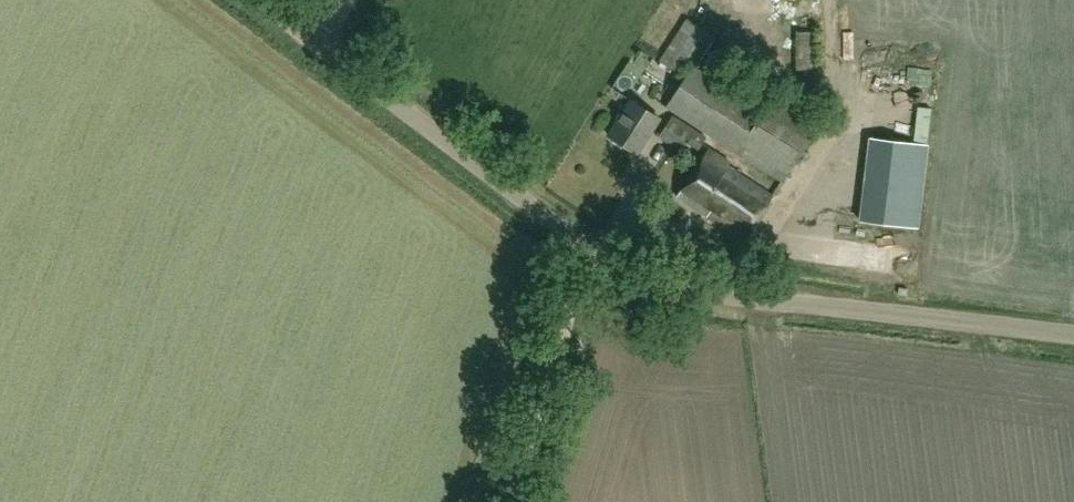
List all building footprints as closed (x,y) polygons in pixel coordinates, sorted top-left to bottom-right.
[(728,87),(695,66),(715,35),(686,17),(666,48),(667,49),(661,59),(686,75),(666,106),(766,170),(763,175),(778,185),(782,180),(821,120),(776,91),(777,90),(741,67),(728,87)] [(637,154),(660,119),(631,100),(609,135),(637,154)] [(698,150),(706,137),(672,115),(658,136),(681,152),(686,142),(698,150)] [(927,144),(913,142),(870,137),(860,221),(917,228),(927,144)] [(744,242),(773,196),(728,166),(730,163),(709,148),(677,196),(744,242)]
